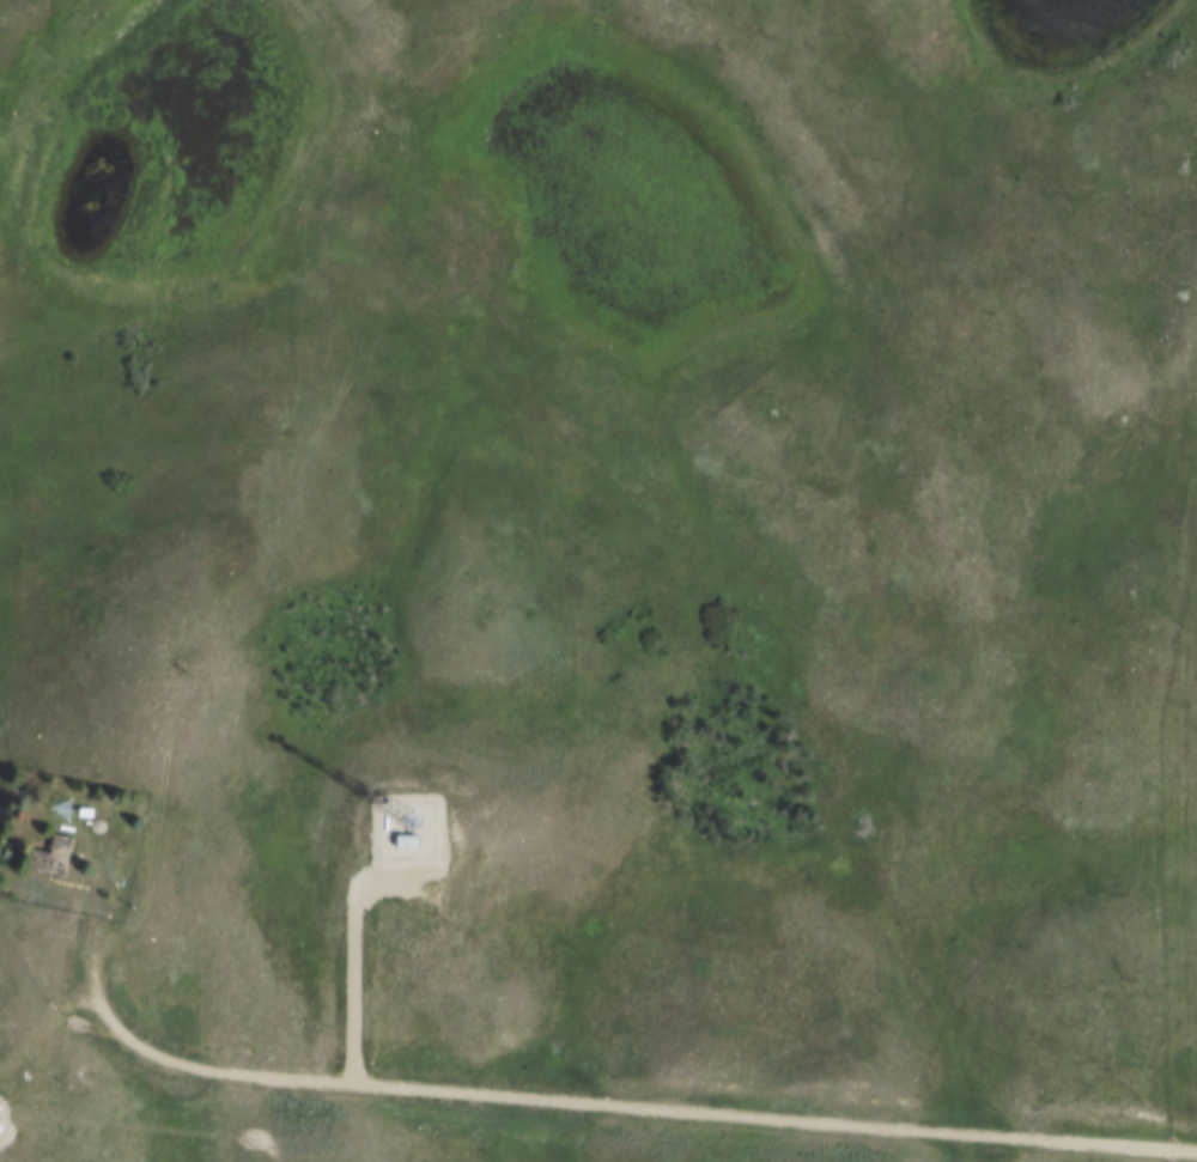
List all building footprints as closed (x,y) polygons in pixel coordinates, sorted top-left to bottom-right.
[(83,809),(99,809),(99,819),(83,819),(83,809)] [(29,848),(53,853),(56,835),(80,840),(72,878),(25,870),(29,848)] [(405,838),(427,838),(427,850),(405,850),(405,838)] [(8,1130),(0,1138),(0,1122),(8,1130)]
